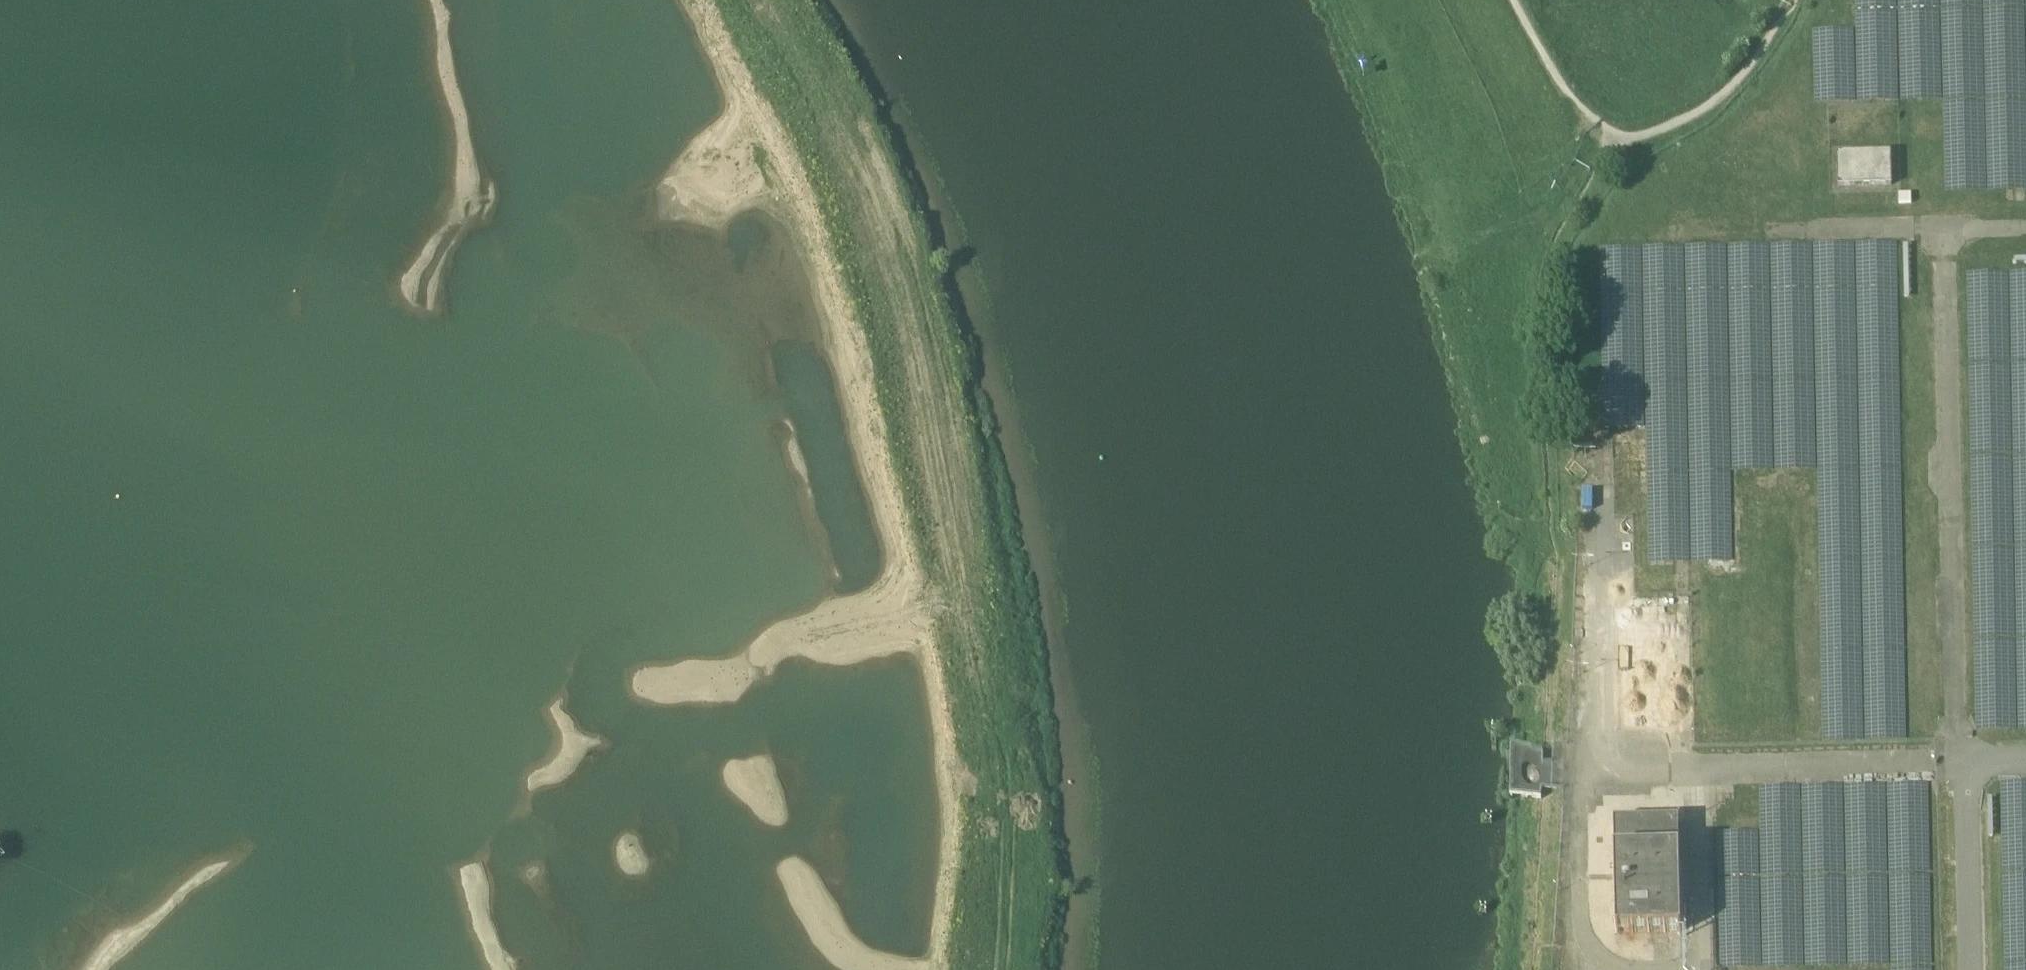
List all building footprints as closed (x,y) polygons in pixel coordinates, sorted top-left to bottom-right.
[(1891,152),(1869,153),(1870,186),(1892,185),(1891,152)] [(1856,153),(1838,153),(1839,186),(1857,186),(1856,153)] [(1679,819),(1614,820),(1617,933),(1682,932),(1679,819)]
